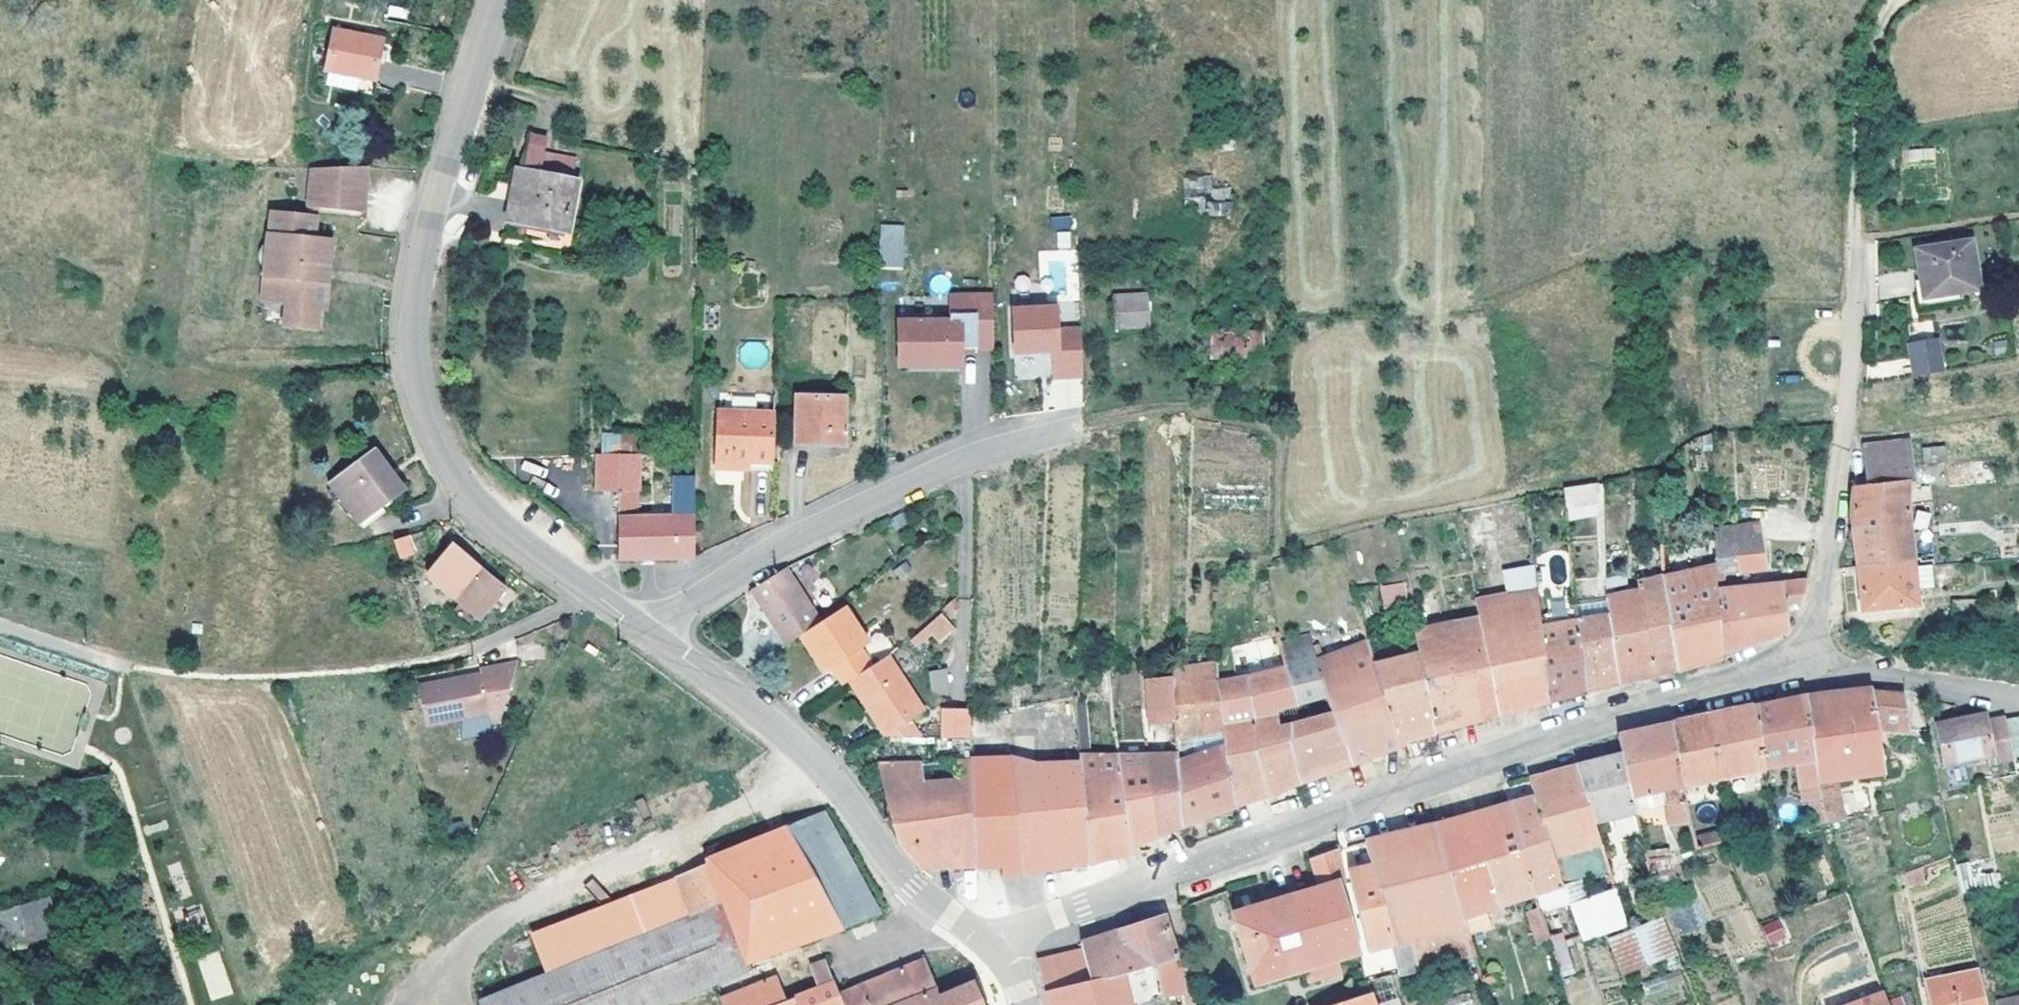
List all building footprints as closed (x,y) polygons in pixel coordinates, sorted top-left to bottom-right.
[(333,23),(324,61),(370,72),(379,34),(333,23)] [(1934,159),(1933,148),(1908,150),(1908,160),(1934,159)] [(362,206),(365,162),(310,167),(308,202),(362,206)] [(574,177),(517,168),(509,217),(526,221),(524,233),(562,240),(574,177)] [(1182,177),(1184,198),(1211,195),(1208,175),(1182,177)] [(1209,216),(1231,214),(1229,188),(1206,190),(1209,216)] [(309,212),(273,208),(263,294),(287,297),(284,321),(313,325),(316,305),(323,305),(326,277),(316,276),(317,267),(322,267),(325,265),(327,263),(329,259),(331,237),(312,235),(307,227),(309,212)] [(1050,217),(1052,231),(1073,229),(1072,215),(1050,217)] [(904,267),(904,224),(880,224),(880,267),(904,267)] [(1974,289),(1970,266),(1966,239),(1912,248),(1916,274),(1917,279),(1920,297),(1956,292),(1974,289)] [(1957,298),(1956,292),(1920,297),(1917,279),(1910,280),(1913,305),(1957,298)] [(1150,328),(1149,291),(1112,293),(1113,329),(1150,328)] [(1054,301),(1009,303),(1010,347),(1048,345),(1049,372),(1080,371),(1078,323),(1055,324),(1054,301)] [(948,320),(896,321),(897,366),(958,365),(958,348),(990,347),(990,302),(948,302),(948,320)] [(1210,331),(1210,354),(1262,354),(1262,330),(1210,331)] [(1925,361),(1952,357),(1948,337),(1922,341),(1925,361)] [(1954,367),(1952,357),(1925,361),(1927,372),(1954,367)] [(795,392),(795,441),(845,442),(844,393),(795,392)] [(713,465),(746,466),(747,459),(768,460),(770,410),(716,408),(713,465)] [(691,555),(692,473),(672,473),(672,514),(635,515),(634,489),(637,489),(637,473),(638,473),(638,452),(627,452),(627,442),(617,442),(617,451),(616,488),(616,555),(630,556),(691,555)] [(1905,474),(1904,466),(1903,444),(1857,446),(1859,478),(1849,478),(1849,487),(1899,487),(1905,487),(1905,474)] [(1923,447),(1926,474),(1947,472),(1944,445),(1923,447)] [(382,465),(368,447),(326,480),(346,509),(349,506),(360,520),(395,493),(376,469),(382,465)] [(616,488),(617,451),(597,451),(596,488),(616,488)] [(768,468),(768,460),(747,459),(746,466),(768,468)] [(399,488),(382,465),(376,469),(395,493),(399,488)] [(1590,483),(1575,486),(1577,501),(1592,499),(1590,483)] [(1575,486),(1559,489),(1560,505),(1577,501),(1575,486)] [(1906,566),(1899,487),(1849,487),(1846,515),(1851,565),(1906,566)] [(1710,529),(1711,556),(1712,576),(1758,571),(1753,524),(1710,529)] [(419,527),(402,533),(408,549),(424,543),(419,527)] [(402,533),(390,536),(396,553),(408,549),(402,533)] [(502,585),(448,543),(425,573),(478,615),(502,585)] [(1635,582),(1648,580),(1645,556),(1638,556),(1632,557),(1635,582)] [(1709,565),(1660,577),(1669,670),(1693,664),(1716,658),(1716,653),(1713,592),(1712,576),(1711,556),(1708,557),(1709,565)] [(1491,715),(1473,619),(1451,622),(1440,625),(1429,558),(1398,564),(1401,580),(1409,627),(1413,651),(1427,731),(1457,724),(1491,715)] [(1501,581),(1531,576),(1530,564),(1499,569),(1501,581)] [(1932,564),(1918,565),(1920,588),(1934,587),(1932,564)] [(1908,586),(1907,573),(1906,566),(1851,565),(1853,589),(1908,586)] [(811,621),(774,569),(738,593),(775,645),(789,636),(796,631),(811,621)] [(1669,670),(1660,577),(1648,580),(1635,582),(1636,591),(1646,675),(1655,673),(1669,670)] [(1409,627),(1401,580),(1376,585),(1375,582),(1348,588),(1361,629),(1363,638),(1398,630),(1409,627)] [(1792,613),(1800,582),(1713,592),(1716,653),(1746,642),(1782,630),(1778,615),(1792,613)] [(1853,589),(1853,595),(1854,611),(1909,610),(1908,586),(1853,589)] [(1636,591),(1605,596),(1607,619),(1608,636),(1612,684),(1626,680),(1646,675),(1636,591)] [(1506,592),(1469,598),(1473,619),(1491,715),(1543,701),(1535,627),(1534,614),(1532,592),(1510,595),(1506,592)] [(1473,619),(1469,598),(1447,602),(1451,622),(1473,619)] [(860,640),(836,605),(811,621),(796,631),(805,644),(802,645),(807,654),(810,652),(821,667),(822,666),(833,682),(839,678),(863,662),(852,646),(860,640)] [(1572,622),(1571,610),(1534,614),(1535,627),(1572,622)] [(926,656),(954,626),(939,611),(910,641),(926,656)] [(1607,619),(1572,622),(1574,643),(1608,636),(1607,619)] [(1579,693),(1574,643),(1572,622),(1535,627),(1543,701),(1560,697),(1579,693)] [(1327,626),(1304,633),(1308,646),(1331,639),(1327,626)] [(1409,627),(1398,630),(1403,653),(1413,651),(1409,627)] [(1288,709),(1283,670),(1273,629),(1224,640),(1233,678),(1215,680),(1230,807),(1262,795),(1294,783),(1284,729),(1274,733),(1269,716),(1288,709)] [(1363,638),(1361,629),(1342,635),(1347,651),(1366,645),(1363,638)] [(805,644),(796,631),(789,636),(814,672),(821,667),(810,652),(807,654),(802,645),(805,644)] [(1324,698),(1313,663),(1308,646),(1304,633),(1284,639),(1291,667),(1283,670),(1288,709),(1316,700),(1324,698)] [(1596,688),(1612,684),(1608,636),(1574,643),(1579,693),(1596,688)] [(594,641),(590,638),(582,648),(593,656),(601,646),(594,641)] [(1396,739),(1371,662),(1366,645),(1347,651),(1313,663),(1324,698),(1329,714),(1345,765),(1369,755),(1398,744),(1396,739)] [(863,662),(839,678),(872,725),(892,725),(904,717),(916,707),(879,651),(875,655),(863,662)] [(1413,651),(1403,653),(1371,662),(1396,739),(1410,736),(1427,731),(1413,651)] [(501,716),(515,655),(479,664),(479,668),(418,683),(428,720),(487,705),(491,718),(501,716)] [(949,692),(946,668),(928,670),(931,694),(949,692)] [(1139,706),(1136,678),(1135,668),(1111,671),(1114,708),(1139,706)] [(1212,747),(1173,754),(1176,827),(1200,818),(1230,807),(1215,680),(1183,684),(1181,672),(1169,674),(1169,676),(1172,746),(1189,745),(1188,733),(1211,731),(1212,747)] [(1176,827),(1173,754),(1172,746),(1169,676),(1141,677),(1146,737),(1156,737),(1157,754),(1143,755),(1151,837),(1165,832),(1176,827)] [(1831,693),(1798,697),(1813,786),(1828,784),(1877,775),(1870,731),(1902,733),(1897,697),(1867,694),(1865,689),(1831,693)] [(1813,786),(1798,697),(1769,703),(1745,708),(1746,712),(1756,772),(1785,767),(1789,790),(1813,786)] [(1324,698),(1316,700),(1321,716),(1329,714),(1324,698)] [(933,735),(963,734),(963,718),(963,707),(933,707),(933,735)] [(1756,772),(1746,712),(1729,716),(1719,719),(1718,714),(1685,721),(1686,724),(1679,726),(1665,729),(1674,786),(1756,772)] [(1329,714),(1321,716),(1284,729),(1294,783),(1345,765),(1329,714)] [(915,734),(904,717),(892,725),(872,725),(878,735),(915,734)] [(1987,760),(1989,769),(2009,765),(2000,724),(1981,728),(1979,719),(1929,729),(1937,770),(1987,760)] [(1613,735),(1617,755),(1624,797),(1633,795),(1654,791),(1660,822),(1679,818),(1674,786),(1665,729),(1665,725),(1636,731),(1613,735)] [(1151,837),(1143,755),(1141,737),(1127,738),(1128,754),(1114,756),(1125,846),(1138,841),(1151,837)] [(1627,814),(1624,797),(1617,755),(1564,769),(1522,780),(1528,797),(1547,858),(1594,847),(1597,857),(1609,853),(1602,830),(1590,833),(1587,823),(1606,817),(1616,814),(1622,833),(1612,836),(1626,886),(1619,888),(1606,892),(1562,905),(1571,938),(1572,940),(1616,927),(1612,912),(1648,901),(1638,863),(1629,827),(1627,814)] [(1114,756),(1077,759),(1077,763),(1082,862),(1125,851),(1125,846),(1114,756)] [(968,865),(962,759),(947,760),(948,777),(948,793),(915,794),(915,779),(914,762),(872,763),(874,773),(889,828),(891,840),(909,865),(937,865),(968,865)] [(1014,874),(1008,759),(962,759),(968,865),(995,864),(997,876),(1014,874)] [(1082,862),(1077,763),(1035,765),(1008,759),(1014,874),(1082,862)] [(948,793),(948,777),(915,779),(915,794),(948,793)] [(1854,782),(1840,785),(1848,812),(1862,809),(1854,782)] [(1828,784),(1813,786),(1815,798),(1830,795),(1828,784)] [(1629,827),(1638,825),(1633,795),(1624,797),(1627,814),(1629,827)] [(1547,858),(1528,797),(1513,802),(1502,805),(1526,895),(1554,886),(1556,886),(1547,858)] [(1795,803),(1797,816),(1800,828),(1812,826),(1820,825),(1815,800),(1795,803)] [(1526,895),(1502,805),(1463,816),(1429,825),(1454,915),(1526,895)] [(787,824),(841,924),(879,907),(851,858),(823,809),(787,824)] [(1616,814),(1606,817),(1612,836),(1622,833),(1616,814)] [(1652,823),(1638,825),(1629,827),(1638,863),(1662,860),(1652,823)] [(701,859),(717,899),(744,965),(841,924),(787,824),(701,859)] [(1454,915),(1429,825),(1392,835),(1359,843),(1365,865),(1343,871),(1359,951),(1379,944),(1385,971),(1464,953),(1464,951),(1454,915)] [(1711,833),(1683,839),(1686,851),(1713,843),(1711,833)] [(1340,883),(1333,850),(1305,861),(1312,890),(1228,911),(1227,912),(1244,985),(1293,971),(1297,983),(1311,979),(1310,976),(1327,972),(1325,962),(1351,955),(1334,886),(1340,883)] [(1619,888),(1609,853),(1597,857),(1606,892),(1619,888)] [(717,899),(701,859),(526,929),(541,969),(717,899)] [(1962,882),(1959,867),(1951,868),(1954,884),(1962,882)] [(1915,871),(1898,878),(1903,890),(1920,882),(1915,871)] [(1528,900),(1529,903),(1531,909),(1556,902),(1553,892),(1528,900)] [(1,937),(3,945),(43,933),(41,925),(55,921),(48,894),(34,898),(37,910),(21,915),(17,903),(0,907),(0,938),(1,937)] [(34,898),(17,903),(21,915),(37,910),(34,898)] [(717,899),(541,969),(476,997),(480,1004),(657,1004),(745,969),(744,965),(717,899)] [(1556,902),(1531,909),(1539,940),(1541,945),(1566,939),(1556,902)] [(1539,940),(1531,909),(1529,903),(1517,906),(1526,934),(1528,940),(1529,944),(1539,940)] [(1113,931),(1073,943),(1086,986),(1171,959),(1158,917),(1113,931)] [(1762,924),(1768,944),(1788,939),(1782,918),(1762,924)] [(41,925),(43,933),(57,929),(55,921),(41,925)] [(1648,924),(1600,938),(1616,988),(1621,1004),(1674,1004),(1648,924)] [(1507,947),(1528,940),(1526,934),(1505,941),(1507,947)] [(1177,995),(1171,959),(1086,986),(1073,943),(1048,951),(1056,976),(1045,979),(1048,990),(1039,993),(1045,1004),(1146,1004),(1177,995)] [(1464,953),(1473,986),(1500,979),(1492,951),(1490,944),(1464,951),(1464,953)] [(219,951),(197,958),(211,999),(232,992),(219,951)] [(1984,968),(1980,954),(1972,956),(1976,970),(1984,968)] [(930,989),(919,960),(830,994),(826,982),(777,1000),(769,979),(717,998),(720,1004),(890,1004),(930,989)] [(818,962),(769,979),(777,1000),(826,982),(818,962)] [(1380,972),(1357,979),(1361,992),(1365,1004),(1381,1004),(1380,1002),(1388,999),(1380,972)] [(1971,972),(1922,982),(1926,1004),(1979,1004),(1971,972)] [(988,973),(933,995),(930,989),(890,1004),(1001,1004),(988,973)] [(1833,1004),(1883,1004),(1876,988),(1833,1004)] [(1361,992),(1323,1004),(1365,1004),(1361,992)] [(1901,996),(1890,1000),(1892,1004),(1905,1004),(1901,996)]
